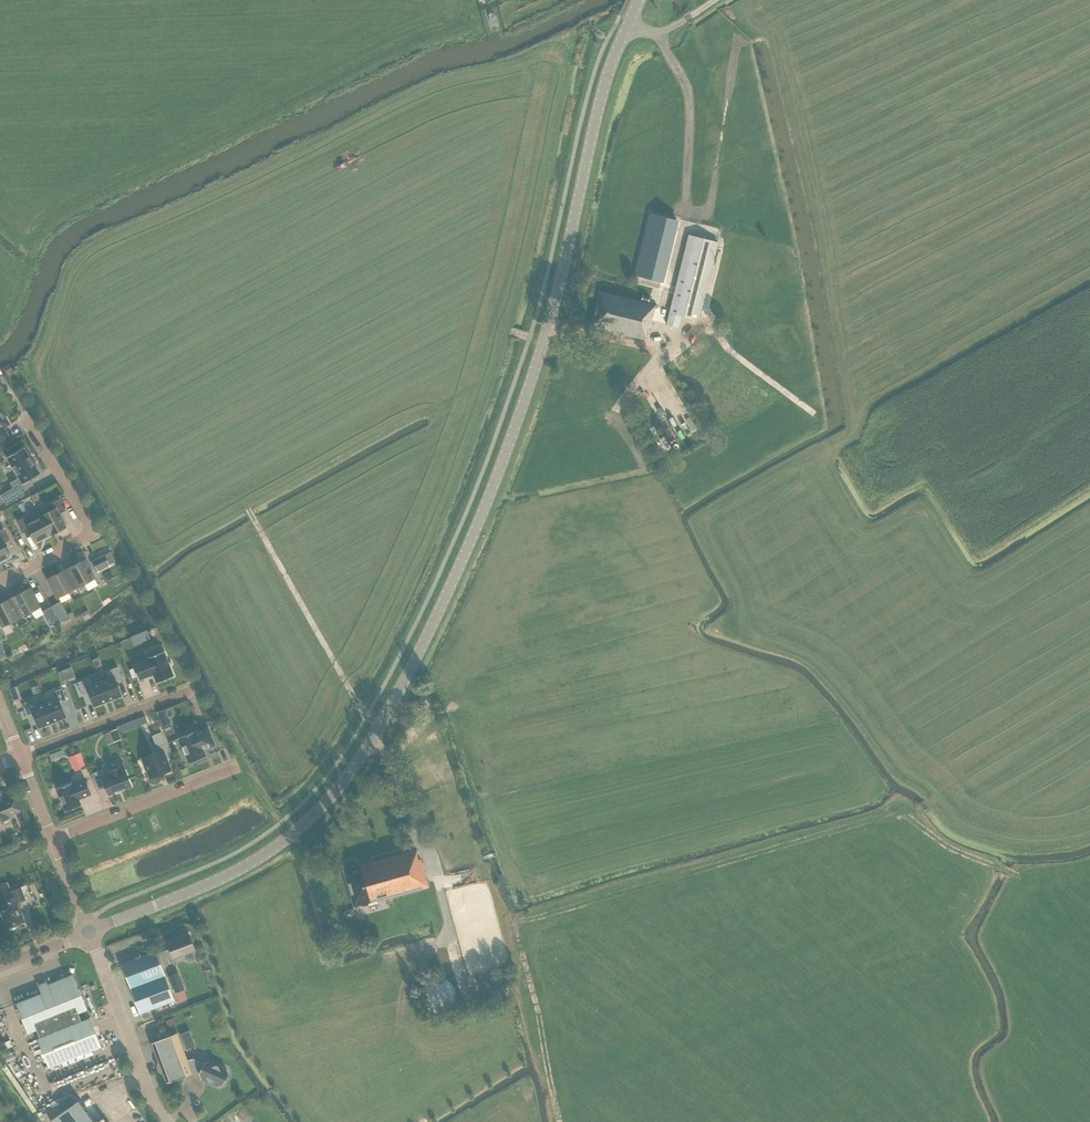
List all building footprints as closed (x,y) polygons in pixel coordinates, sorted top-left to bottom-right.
[(635,275),(661,282),(676,219),(650,213),(635,275)] [(682,316),(699,320),(719,242),(688,234),(666,324),(679,327),(682,316)] [(649,329),(655,305),(648,303),(650,296),(643,295),(641,302),(601,292),(592,326),(645,340),(648,329),(649,329)] [(8,435),(3,426),(9,422),(0,408),(0,441),(8,435)] [(25,494),(19,485),(22,483),(23,484),(40,473),(24,447),(7,457),(19,477),(10,482),(13,487),(0,495),(6,505),(25,494)] [(37,492),(31,495),(35,502),(41,498),(37,492)] [(51,510),(41,515),(51,534),(66,526),(59,513),(66,510),(59,498),(48,504),(51,510)] [(51,534),(51,535),(51,534),(41,515),(32,520),(28,514),(17,521),(23,533),(29,529),(36,542),(51,534)] [(11,555),(4,542),(10,539),(4,527),(0,529),(0,561),(11,555)] [(104,555),(92,561),(98,571),(109,564),(104,555)] [(66,568),(76,587),(96,577),(85,558),(66,568)] [(57,598),(76,587),(66,568),(46,579),(57,598)] [(11,597),(21,617),(41,607),(30,587),(11,597)] [(11,597),(0,603),(0,624),(2,627),(21,617),(11,597)] [(59,602),(52,606),(60,622),(67,618),(59,602)] [(51,609),(45,613),(51,624),(57,621),(51,609)] [(174,674),(164,649),(147,656),(148,658),(133,664),(139,678),(153,672),(157,681),(174,674)] [(109,677),(100,680),(108,700),(122,695),(116,680),(122,678),(118,666),(106,670),(109,677)] [(89,677),(78,681),(82,693),(89,691),(94,705),(108,700),(100,680),(92,684),(89,677)] [(53,699),(45,702),(53,722),(66,716),(60,702),(67,699),(62,687),(51,692),(53,699)] [(34,698),(22,703),(27,715),(33,712),(39,727),(53,722),(45,702),(36,705),(34,698)] [(165,709),(157,712),(163,726),(171,723),(168,716),(176,713),(173,706),(165,709)] [(145,716),(127,722),(130,729),(147,722),(145,716)] [(196,730),(178,737),(188,763),(206,756),(204,749),(215,745),(208,727),(197,731),(196,730)] [(117,728),(110,731),(114,741),(121,738),(117,728)] [(161,731),(152,735),(158,751),(141,758),(149,778),(171,769),(167,758),(171,757),(161,731)] [(80,752),(69,756),(75,771),(86,767),(80,752)] [(121,773),(119,767),(109,771),(110,774),(105,776),(102,769),(92,773),(99,789),(105,787),(108,794),(131,785),(125,771),(121,773)] [(91,794),(86,780),(73,785),(72,782),(56,788),(65,811),(81,805),(79,799),(91,794)] [(9,815),(21,810),(16,796),(7,800),(8,801),(4,803),(1,794),(0,794),(0,821),(10,817),(9,815)] [(32,836),(29,830),(21,833),(24,839),(32,836)] [(343,870),(354,908),(429,887),(421,859),(418,860),(415,850),(343,870)] [(25,898),(20,886),(9,891),(12,898),(5,900),(8,908),(0,911),(3,919),(4,918),(8,928),(24,922),(19,909),(20,909),(17,901),(25,898)] [(173,958),(184,954),(186,958),(189,960),(193,958),(195,955),(194,951),(195,950),(189,934),(167,942),(169,949),(159,953),(163,966),(170,963),(169,959),(173,958)] [(140,1013),(174,1001),(165,976),(155,950),(121,963),(131,988),(140,1013)] [(178,971),(169,974),(175,992),(184,989),(178,971)] [(38,985),(39,988),(41,993),(16,1003),(28,1033),(37,1029),(39,1036),(37,1037),(49,1067),(101,1046),(89,1016),(87,1017),(84,1010),(87,1009),(73,974),(48,984),(47,981),(38,985)] [(441,977),(438,977),(435,977),(432,978),(429,979),(427,981),(424,983),(423,986),(421,989),(420,992),(420,995),(420,998),(421,1001),(423,1004),(424,1006),(427,1009),(429,1010),(432,1012),(435,1013),(438,1013),(441,1013),(444,1012),(447,1010),(450,1009),(452,1006),(454,1004),(455,1001),(456,998),(456,995),(456,992),(455,989),(454,986),(452,983),(450,981),(447,979),(444,978),(441,977)] [(163,1072),(167,1083),(192,1073),(192,1072),(196,1070),(199,1072),(199,1073),(201,1078),(219,1086),(223,1084),(228,1073),(226,1069),(208,1060),(204,1062),(203,1063),(192,1058),(187,1060),(177,1033),(151,1042),(159,1062),(158,1063),(158,1065),(158,1067),(158,1070),(160,1071),(162,1073),(163,1072)] [(50,1121),(93,1121),(78,1101),(50,1121)]
